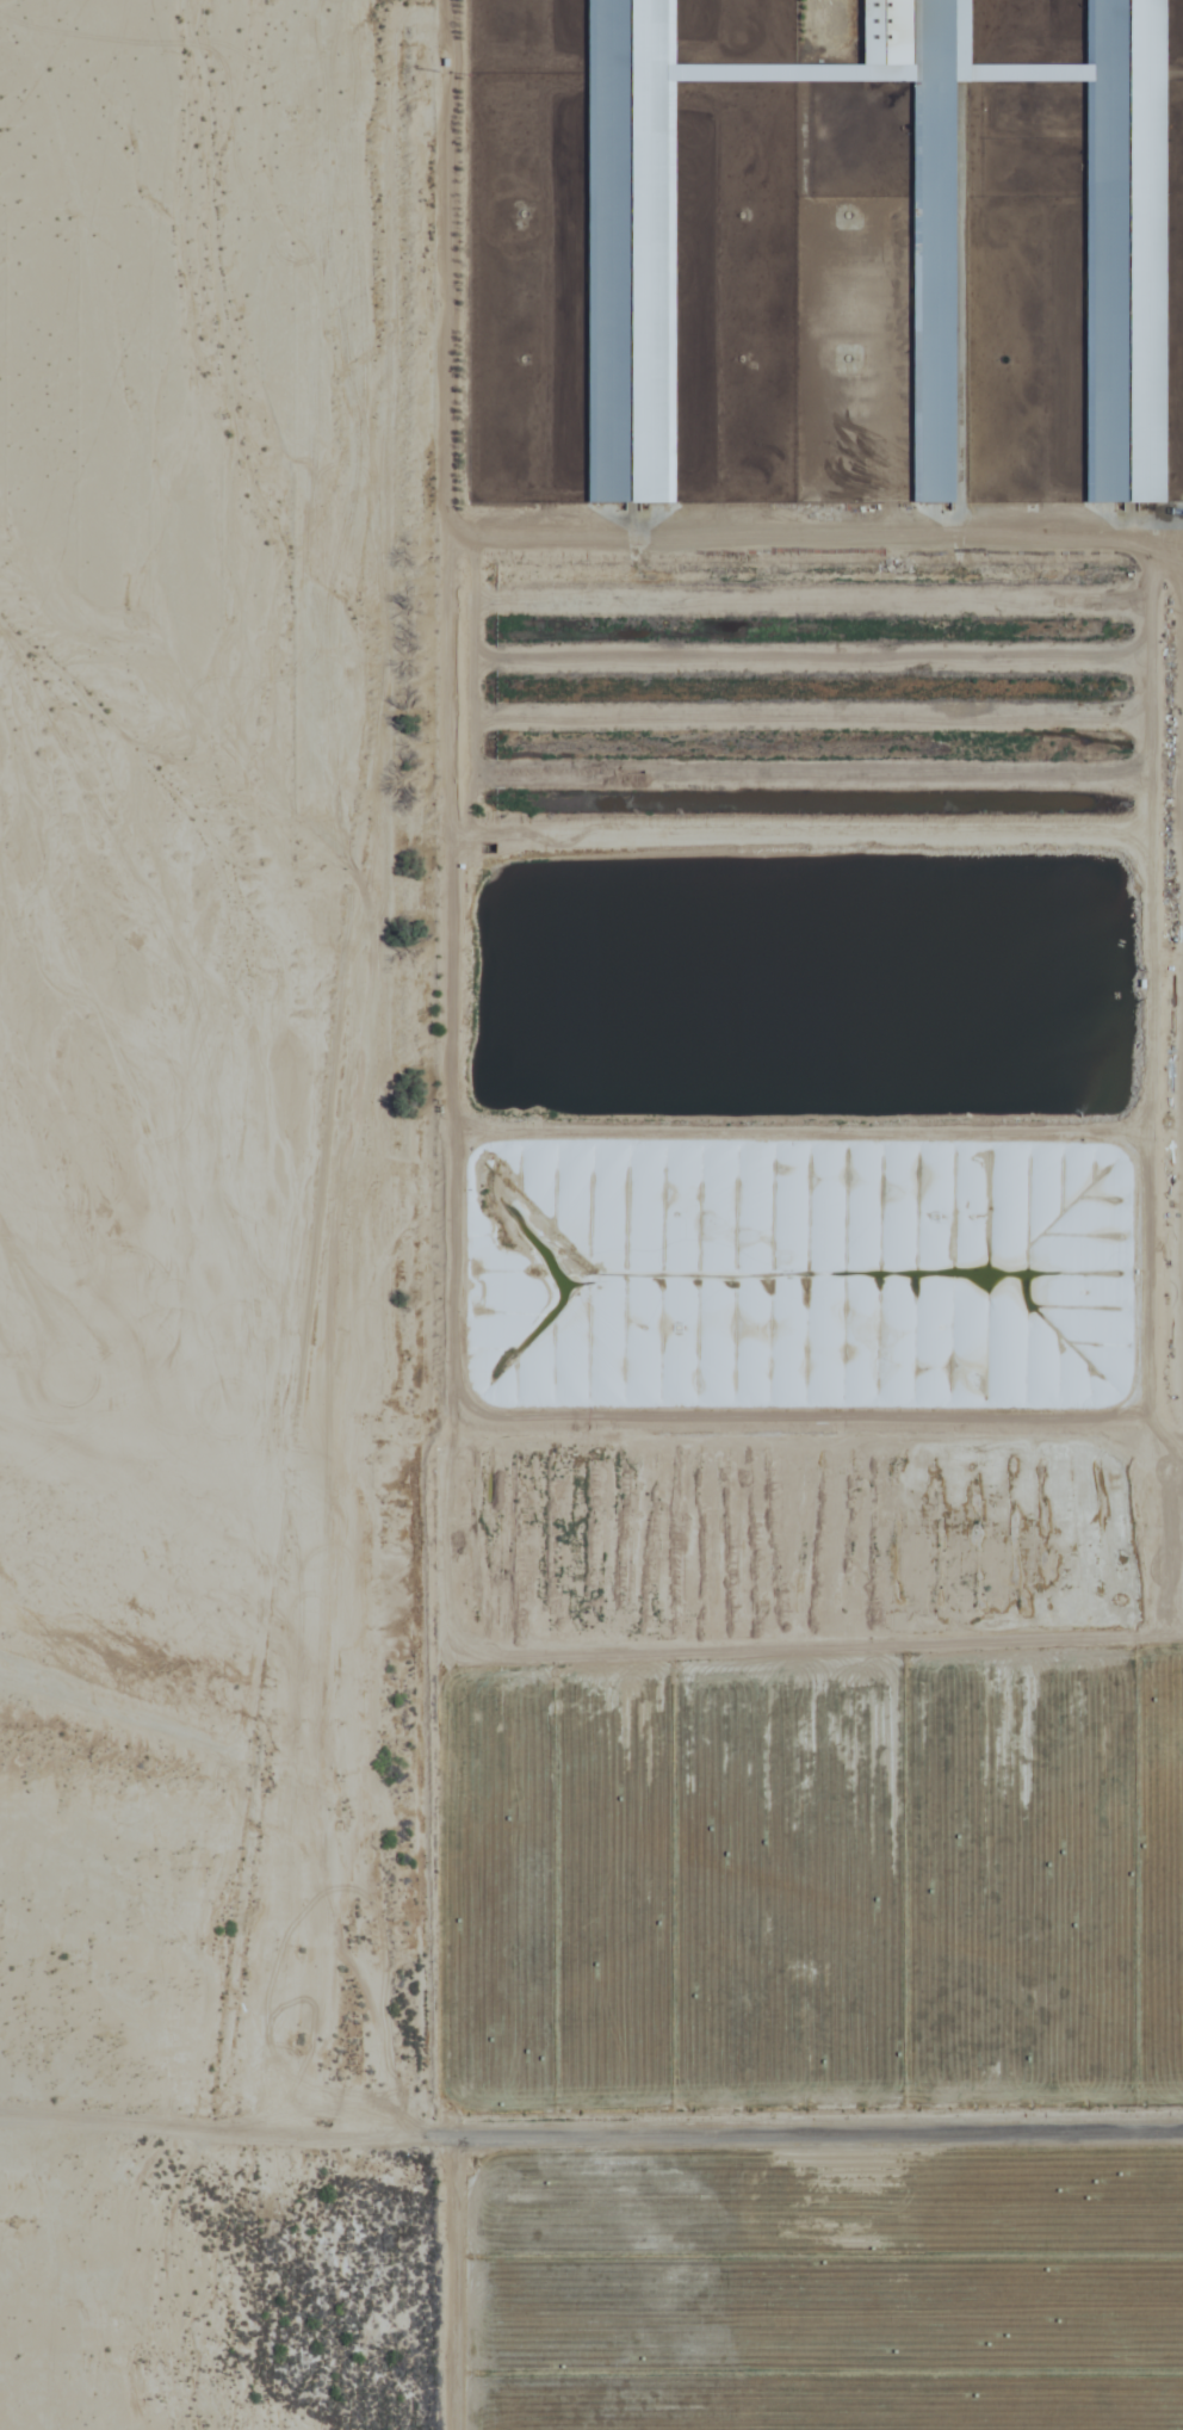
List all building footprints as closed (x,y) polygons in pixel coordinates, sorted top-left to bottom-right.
[(662,503),(662,0),(583,0),(583,503),(662,503)] [(950,82),(965,82),(965,0),(859,0),(859,67),(909,67),(907,414),(914,414),(914,503),(948,503),(950,82)] [(1088,503),(1161,503),(1161,0),(1088,0),(1088,503)] [(916,1142),(652,1140),(652,1150),(638,1150),(638,1168),(621,1168),(621,1182),(607,1182),(606,1207),(590,1207),(589,1378),(569,1377),(569,1407),(958,1409),(958,1377),(951,1377),(951,1272),(915,1271),(916,1142)]
